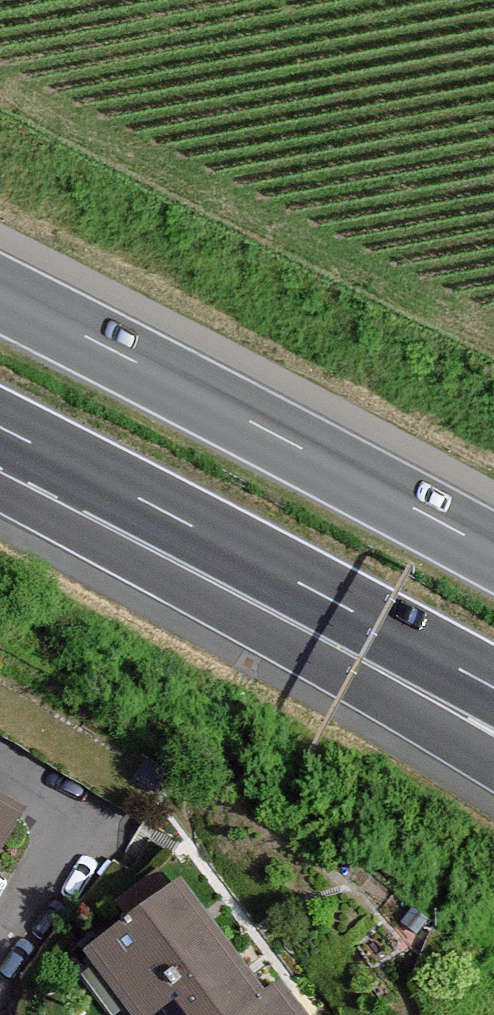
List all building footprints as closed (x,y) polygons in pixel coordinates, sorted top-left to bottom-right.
[(16,816),(0,807),(0,842),(16,816)] [(171,884),(75,955),(120,1014),(246,1014),(260,1004),(171,884)] [(246,1014),(291,1014),(275,993),(260,1004),(246,1014)]
